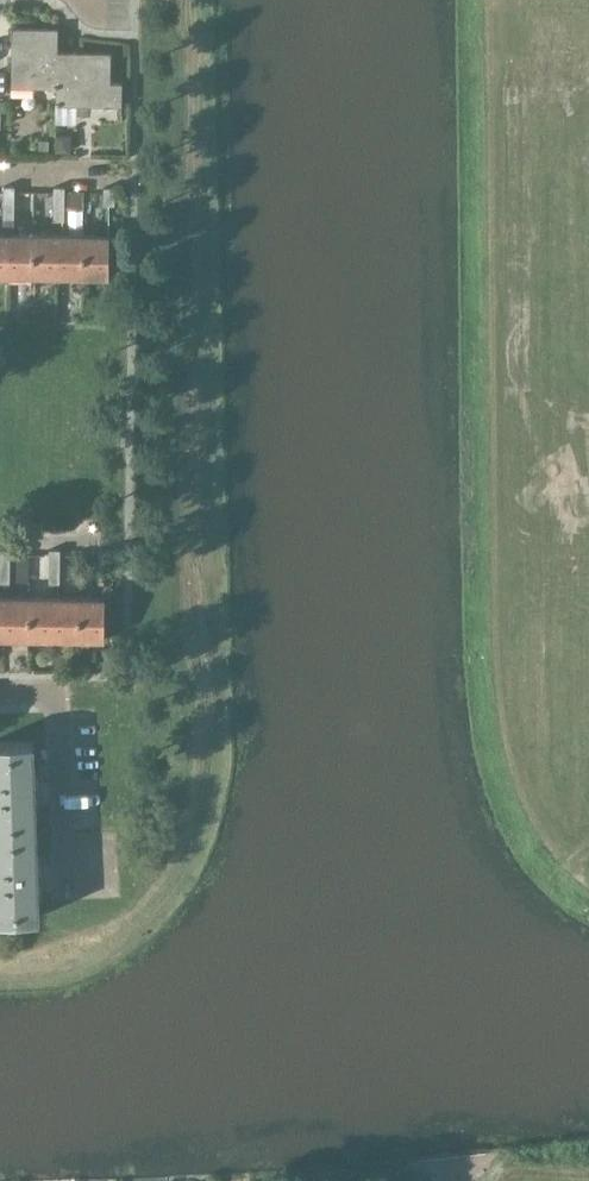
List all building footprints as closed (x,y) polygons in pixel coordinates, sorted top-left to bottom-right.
[(110,81),(110,52),(57,51),(58,27),(11,26),(11,85),(55,86),(55,103),(121,104),(121,81),(110,81)] [(14,202),(14,192),(14,185),(3,185),(3,201),(14,202)] [(64,202),(64,192),(64,185),(53,185),(53,202),(64,202)] [(114,203),(114,188),(114,186),(103,186),(103,203),(114,203)] [(14,202),(3,201),(3,218),(13,218),(14,202)] [(63,219),(64,202),(53,202),(53,219),(63,219)] [(8,232),(0,232),(0,273),(8,273),(8,232)] [(8,232),(8,273),(33,273),(33,232),(8,232)] [(58,273),(58,233),(33,232),(33,273),(58,273)] [(83,274),(83,233),(58,233),(58,273),(83,274)] [(83,233),(83,274),(109,274),(109,233),(83,233)] [(9,554),(9,547),(0,547),(0,564),(9,564),(9,554)] [(59,565),(59,554),(59,548),(49,548),(49,564),(59,565)] [(109,548),(108,548),(99,548),(98,565),(109,566),(109,548)] [(9,564),(0,564),(0,581),(9,581),(9,564)] [(59,581),(59,565),(49,564),(49,581),(59,581)] [(29,635),(29,595),(4,594),(4,635),(29,635)] [(54,636),(54,595),(29,595),(29,635),(54,636)] [(78,636),(79,596),(54,595),(54,636),(78,636)] [(79,596),(78,636),(104,636),(105,596),(79,596)] [(38,916),(37,872),(34,785),(32,739),(0,740),(0,917),(38,916)]
